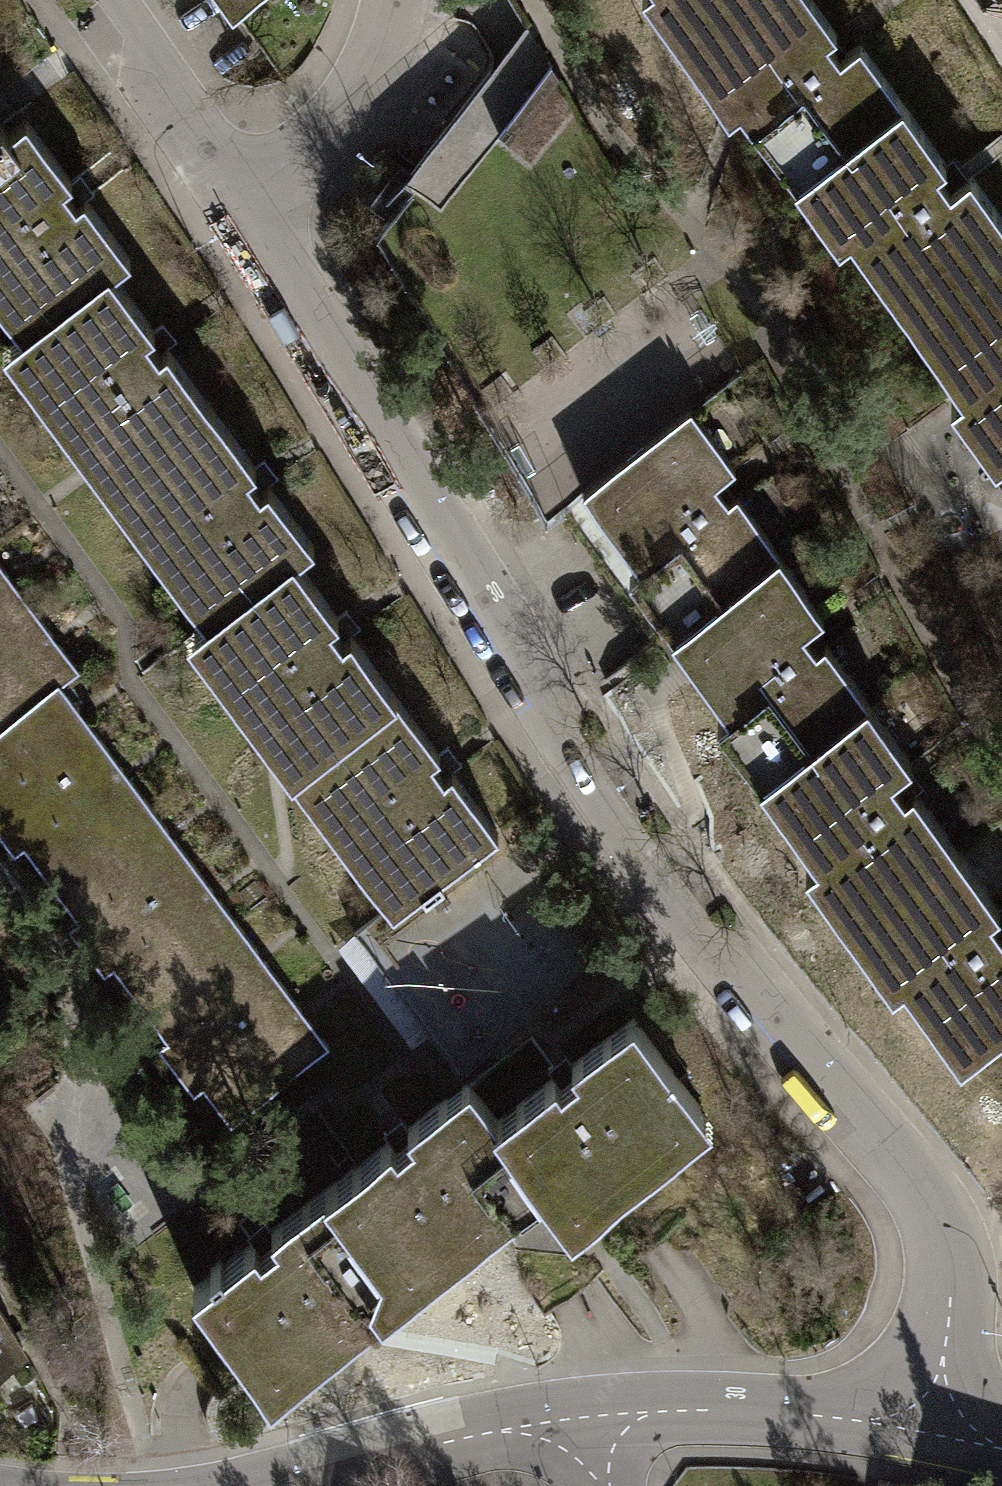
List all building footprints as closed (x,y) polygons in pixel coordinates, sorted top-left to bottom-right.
[(666,21),(685,7),(703,32),(748,0),(650,0),(666,21)] [(812,0),(748,0),(703,32),(721,57),(700,72),(725,107),(738,98),(777,152),(795,139),(814,165),(904,102),(861,40),(839,55),(825,36),(834,30),(812,0)] [(550,66),(496,128),(505,136),(559,73),(550,66)] [(904,102),(814,165),(831,189),(814,202),(840,239),(850,232),(888,285),(907,271),(923,294),(1001,238),(1001,223),(965,171),(947,183),(935,166),(945,159),(904,102)] [(40,319),(108,270),(126,257),(82,197),(74,203),(60,184),(68,178),(25,118),(7,131),(0,122),(0,302),(4,308),(22,295),(40,319)] [(1001,427),(1001,238),(923,294),(940,319),(921,333),(960,388),(950,395),(976,431),(995,417),(1001,427)] [(105,443),(123,467),(208,405),(164,344),(155,351),(143,335),(151,329),(108,270),(40,319),(22,332),(40,357),(22,371),(85,458),(105,443)] [(206,581),(225,607),(293,558),(313,544),(266,480),(257,487),(244,470),(252,465),(208,405),(123,467),(141,492),(122,506),(186,595),(206,581)] [(653,640),(690,615),(777,554),(735,494),(726,500),(711,478),(730,465),(687,405),(553,499),(653,640)] [(777,554),(690,615),(707,639),(685,654),(725,710),(716,715),(742,752),(764,737),(780,761),(867,700),(823,639),(816,644),(802,625),(819,613),(777,554)] [(290,732),(307,754),(392,691),(349,631),(339,638),(328,622),(336,616),(293,558),(225,607),(208,620),(224,643),(205,657),(270,746),(290,732)] [(33,605),(0,560),(0,629),(33,605)] [(33,605),(0,629),(0,725),(59,682),(79,667),(33,605)] [(13,810),(104,743),(59,682),(0,725),(0,792),(13,810)] [(437,753),(392,691),(307,754),(324,778),(304,792),(370,882),(390,868),(408,892),(416,886),(423,894),(442,881),(437,873),(495,831),(450,768),(440,775),(429,759),(437,753)] [(848,884),(866,909),(956,847),(913,786),(905,791),(891,772),(909,760),(867,700),(780,761),(798,786),(778,801),(814,852),(804,859),(831,897),(848,884)] [(148,803),(104,743),(13,810),(28,830),(20,836),(49,876),(148,803)] [(86,906),(102,927),(191,862),(148,803),(49,876),(77,913),(86,906)] [(956,847),(866,909),(883,933),(865,946),(892,983),(904,975),(941,1028),(960,1014),(979,1042),(1001,1026),(1001,932),(989,913),(998,907),(956,847)] [(236,922),(191,862),(102,927),(119,951),(110,957),(137,994),(236,922)] [(175,1026),(190,1047),(279,981),(236,922),(137,994),(165,1033),(175,1026)] [(393,982),(441,1042),(504,992),(455,932),(393,982)] [(326,1045),(279,981),(190,1047),(207,1070),(198,1077),(228,1117),(326,1045)] [(552,1075),(494,1118),(529,1165),(561,1208),(587,1189),(597,1203),(685,1138),(675,1124),(700,1106),(632,1014),(569,1061),(577,1071),(558,1084),(552,1075)] [(505,1182),(529,1165),(494,1118),(465,1080),(404,1125),(411,1134),(395,1145),(389,1137),(329,1181),(393,1268),(416,1251),(430,1269),(520,1203),(505,1182)] [(370,1285),(393,1268),(329,1181),(270,1225),(276,1233),(260,1245),(255,1238),(192,1285),(255,1370),(282,1350),(297,1370),(384,1305),(370,1285)] [(0,1317),(0,1356),(17,1346),(0,1317)]
